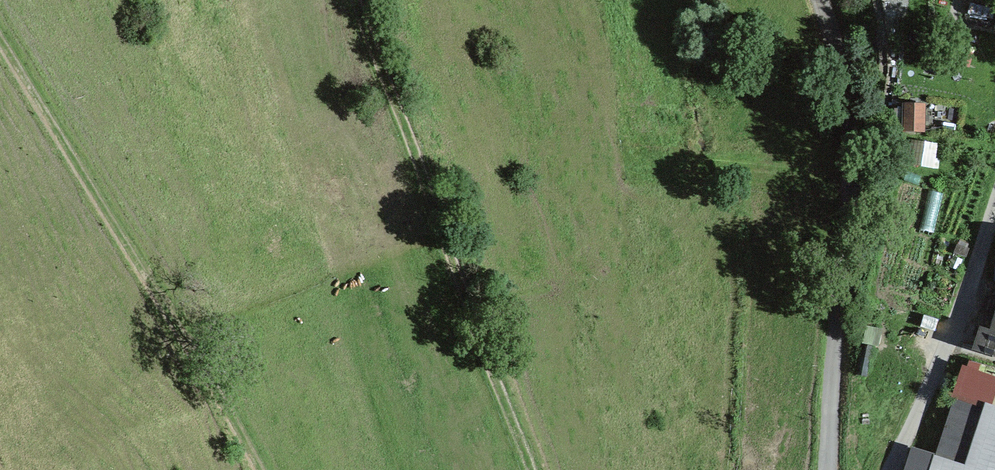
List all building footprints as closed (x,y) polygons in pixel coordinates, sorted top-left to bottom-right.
[(907,111),(922,111),(922,103),(907,103),(907,111)] [(922,111),(907,111),(906,131),(921,132),(922,111)] [(969,248),(957,243),(953,252),(966,256),(969,248)] [(962,259),(953,256),(949,265),(958,269),(962,259)] [(885,303),(875,299),(871,311),(881,315),(885,303)] [(992,331),(982,328),(976,350),(994,356),(994,332),(992,331)] [(893,335),(882,332),(879,343),(890,346),(893,335)] [(988,405),(982,424),(968,467),(938,458),(937,462),(924,458),(920,469),(994,469),(994,407),(988,405)] [(968,467),(982,424),(952,414),(938,458),(968,467)]
